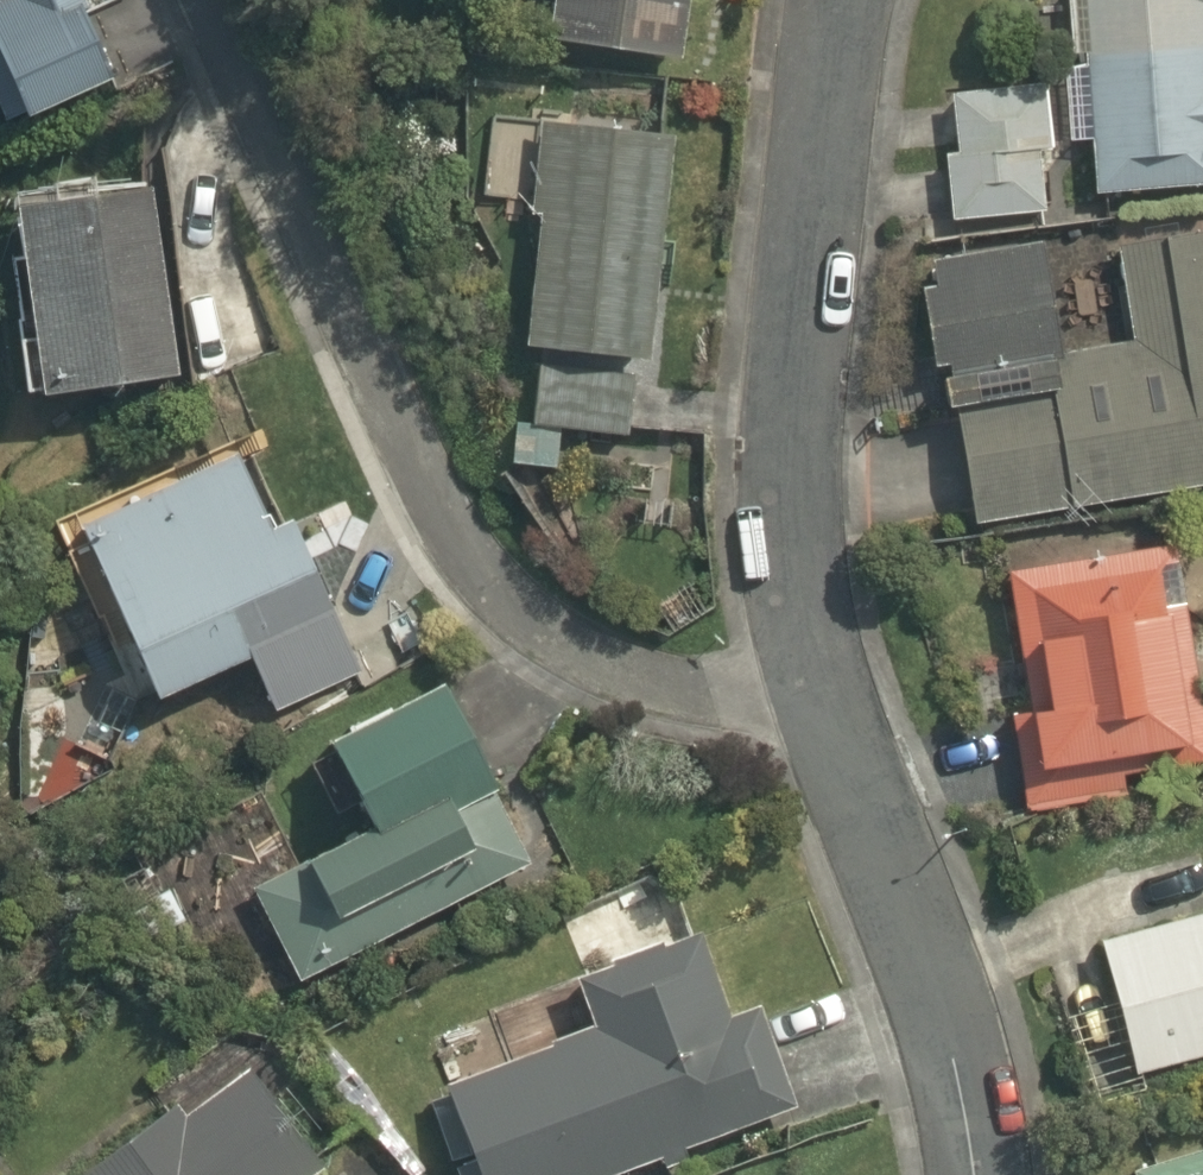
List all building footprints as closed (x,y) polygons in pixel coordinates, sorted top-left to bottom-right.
[(81,0),(0,0),(0,102),(105,53),(81,0)] [(680,0),(539,0),(533,48),(672,65),(680,0)] [(1052,85),(934,95),(944,213),(1044,204),(1041,167),(1085,163),(1088,191),(1202,181),(1202,0),(1045,0),(1052,85)] [(620,420),(660,120),(537,104),(497,404),(620,420)] [(0,191),(0,272),(12,386),(161,370),(140,176),(0,191)] [(1028,244),(903,263),(923,405),(942,402),(958,511),(1202,475),(1202,217),(1105,232),(1122,343),(1045,355),(1028,244)] [(219,442),(48,519),(128,701),(237,654),(262,710),(353,670),(359,684),(418,659),(364,538),(305,564),(279,506),(252,518),(219,442)] [(1021,813),(1132,802),(1128,760),(1202,752),(1180,534),(995,553),(1021,813)] [(246,867),(296,979),(531,863),(432,663),(295,730),(340,821),(246,867)] [(174,916),(135,856),(96,881),(135,942),(174,916)] [(1127,1080),(1202,1059),(1202,904),(1091,935),(1127,1080)] [(682,925),(556,965),(576,1028),(424,1076),(455,1174),(606,1174),(783,1119),(746,1003),(710,1014),(682,925)] [(57,1174),(308,1174),(315,1170),(222,1037),(134,1099),(144,1114),(57,1174)] [(1125,1161),(1128,1174),(1202,1174),(1202,1141),(1125,1161)]
